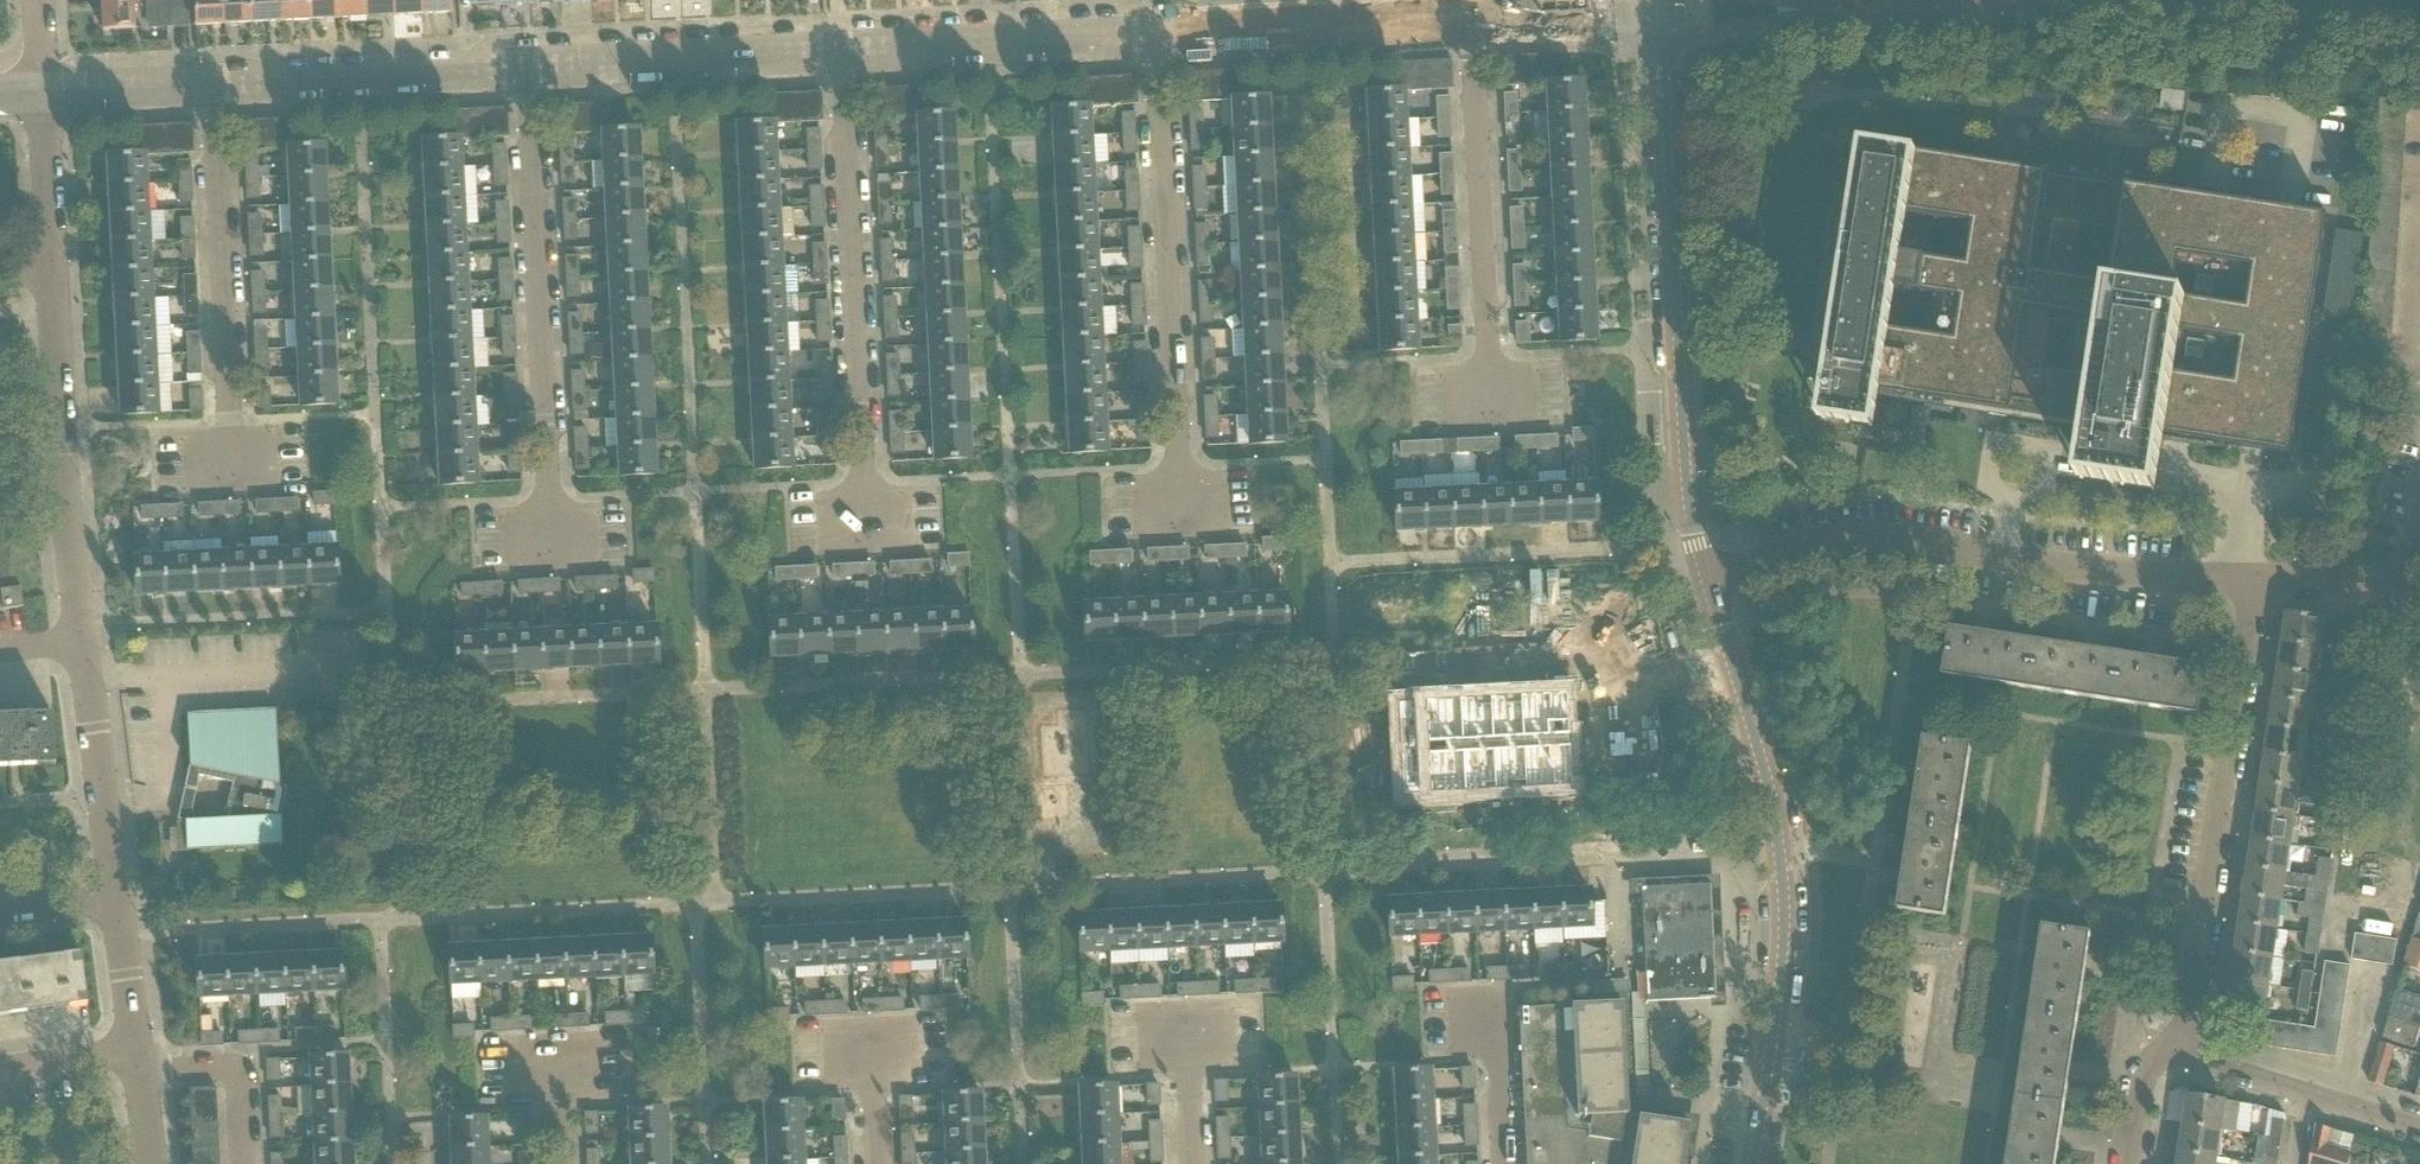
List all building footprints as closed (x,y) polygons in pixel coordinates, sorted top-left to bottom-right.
[(104,29),(135,27),(134,0),(102,0),(104,29)] [(158,0),(145,0),(146,28),(159,27),(158,0)] [(159,27),(189,26),(188,0),(158,0),(159,27)] [(224,0),(195,0),(196,25),(225,23),(224,0)] [(225,23),(253,22),(252,0),(224,0),(225,23)] [(253,22),(282,20),(281,0),(252,0),(253,22)] [(282,20),(310,19),(309,0),(281,0),(282,20)] [(310,19),(338,17),(337,0),(309,0),(310,19)] [(338,17),(366,16),(366,0),(337,0),(338,17)] [(366,16),(395,15),(394,0),(366,0),(366,16)] [(395,15),(423,13),(422,0),(394,0),(395,15)] [(423,13),(452,12),(451,0),(422,0),(423,13)] [(1553,54),(1538,55),(1539,85),(1549,84),(1548,83),(1554,82),(1553,54)] [(1538,55),(1523,56),(1525,85),(1539,85),(1538,55)] [(1523,56),(1508,57),(1510,86),(1525,85),(1523,56)] [(1508,57),(1494,57),(1495,87),(1504,86),(1510,86),(1508,57)] [(1451,60),(1436,61),(1438,90),(1448,89),(1453,89),(1451,60)] [(1422,61),(1407,62),(1409,91),(1423,91),(1422,61)] [(1436,61),(1422,61),(1423,91),(1438,90),(1436,61)] [(1407,62),(1392,63),(1393,77),(1394,90),(1403,90),(1403,92),(1409,91),(1407,62)] [(1223,71),(1209,72),(1210,101),(1225,100),(1223,71)] [(1238,71),(1223,71),(1225,100),(1234,100),(1234,98),(1240,98),(1239,85),(1238,71)] [(1209,72),(1194,73),(1195,102),(1210,101),(1209,72)] [(1122,76),(1107,77),(1108,106),(1123,106),(1122,76)] [(1136,76),(1122,76),(1123,106),(1133,105),(1138,105),(1136,76)] [(1107,77),(1092,78),(1094,107),(1108,106),(1107,77)] [(1092,78),(1078,79),(1078,93),(1079,107),(1088,106),(1089,107),(1094,107),(1092,78)] [(1550,111),(1548,111),(1548,112),(1584,110),(1582,110),(1581,82),(1582,82),(1582,81),(1554,82),(1548,83),(1549,84),(1550,111)] [(909,87),(894,88),(896,117),(910,116),(909,87)] [(923,87),(909,87),(910,116),(919,116),(919,115),(925,114),(924,101),(923,87)] [(894,88),(879,89),(881,118),(896,117),(894,88)] [(879,89),(865,90),(866,119),(874,119),(881,118),(879,89)] [(1367,92),(1368,121),(1405,119),(1403,92),(1403,90),(1394,90),(1367,92)] [(822,92),(807,93),(808,122),(818,121),(823,121),(822,92)] [(792,93),(778,94),(779,123),(794,122),(792,93)] [(807,93),(792,93),(794,122),(808,122),(807,93)] [(778,94),(763,95),(764,122),(774,122),(775,123),(779,123),(778,94)] [(1504,94),(1505,114),(1517,114),(1516,94),(1504,94)] [(1236,127),(1234,127),(1234,128),(1269,126),(1267,126),(1266,98),(1268,98),(1267,97),(1240,98),(1234,98),(1234,100),(1236,127)] [(1437,97),(1438,118),(1449,117),(1448,97),(1437,97)] [(594,103),(580,104),(581,133),(596,132),(594,103)] [(609,103),(594,103),(596,132),(604,132),(604,131),(610,130),(609,117),(609,103)] [(580,104),(565,105),(566,134),(581,133),(580,104)] [(1052,108),(1054,137),(1090,136),(1089,107),(1088,106),(1079,107),(1052,108)] [(493,108),(478,109),(480,138),(495,137),(493,108)] [(508,108),(493,108),(495,137),(504,137),(509,136),(508,108)] [(478,109),(464,110),(465,139),(480,138),(478,109)] [(1189,110),(1190,130),(1202,130),(1201,109),(1189,110)] [(464,110),(449,111),(449,125),(450,138),(460,137),(460,139),(465,139),(464,110)] [(1584,110),(1548,112),(1548,113),(1551,113),(1552,140),(1550,140),(1550,141),(1584,139),(1582,111),(1584,111),(1584,110)] [(919,144),(954,142),(953,142),(951,114),(953,114),(953,113),(925,114),(919,115),(919,116),(921,143),(919,144)] [(1121,114),(1123,134),(1134,133),(1133,113),(1121,114)] [(1517,114),(1505,114),(1507,134),(1518,134),(1517,114)] [(1449,117),(1438,118),(1438,138),(1450,137),(1449,117)] [(280,119),(265,120),(267,148),(282,148),(280,119)] [(294,119),(280,119),(282,148),(291,147),(291,146),(296,146),(295,133),(294,119)] [(1368,121),(1370,150),(1406,148),(1405,119),(1368,121)] [(265,120),(251,121),(252,149),(267,148),(265,120)] [(738,124),(739,153),(776,151),(775,123),(774,122),(764,122),(738,124)] [(179,124),(164,125),(165,154),(180,153),(179,124)] [(193,124),(179,124),(180,153),(189,152),(194,152),(193,135),(193,124)] [(164,125),(149,126),(151,154),(165,154),(164,125)] [(149,126),(134,126),(135,154),(145,154),(145,155),(151,154),(149,126)] [(874,126),(875,146),(887,146),(885,126),(874,126)] [(1269,126),(1234,128),(1234,129),(1236,129),(1237,156),(1236,156),(1236,157),(1270,155),(1269,155),(1267,127),(1269,127),(1269,126)] [(606,159),(604,159),(604,160),(640,158),(638,158),(637,130),(638,130),(638,129),(610,130),(604,131),(604,132),(606,159)] [(807,130),(808,150),(819,149),(818,129),(807,130)] [(1202,130),(1190,130),(1191,150),(1203,150),(1202,130)] [(1134,133),(1123,134),(1124,154),(1136,153),(1134,133)] [(1054,137),(1055,166),(1091,164),(1090,136),(1054,137)] [(424,139),(425,169),(462,167),(460,139),(460,137),(450,138),(424,139)] [(1584,139),(1550,141),(1552,141),(1553,169),(1552,169),(1587,168),(1586,167),(1585,167),(1584,140),(1585,140),(1585,139),(1584,139)] [(560,142),(561,162),(573,162),(572,141),(560,142)] [(1917,152),(1844,141),(1827,262),(1807,381),(1824,383),(1818,421),(1875,430),(1880,398),(1883,382),(1964,395),(1992,399),(1990,413),(2007,416),(2007,411),(2086,423),(2077,481),(2156,493),(2165,441),(2165,436),(2226,446),(2291,456),(2307,353),(2329,216),(2263,206),(2189,194),(1983,163),(1917,152)] [(921,172),(921,173),(956,171),(956,170),(954,170),(952,143),(954,143),(954,142),(919,144),(919,145),(921,145),(922,172),(921,172)] [(292,175),(290,175),(290,176),(326,174),(326,173),(324,174),(323,146),(324,146),(324,145),(296,146),(291,146),(291,147),(292,175)] [(505,145),(493,145),(494,165),(506,165),(505,145)] [(887,146),(875,146),(876,166),(888,166),(887,146)] [(1370,150),(1371,179),(1408,177),(1406,148),(1370,150)] [(819,149),(808,150),(809,170),(820,169),(819,149)] [(739,153),(741,182),(777,180),(776,151),(739,153)] [(1508,152),(1508,172),(1520,171),(1519,151),(1508,152)] [(109,155),(111,186),(147,184),(145,155),(145,154),(135,154),(109,155)] [(1236,158),(1223,159),(1224,186),(1237,185),(1270,184),(1269,156),(1270,156),(1270,155),(1236,157),(1236,158)] [(1439,155),(1440,175),(1452,174),(1451,155),(1439,155)] [(245,157),(246,178),(257,177),(257,157),(245,157)] [(640,158),(604,160),(605,161),(606,161),(606,162),(607,188),(606,188),(606,189),(641,187),(641,186),(640,186),(638,159),(640,159),(640,158)] [(179,160),(180,182),(191,182),(190,160),(179,160)] [(573,162),(561,162),(562,182),(574,181),(573,162)] [(1055,166),(1057,195),(1093,193),(1091,164),(1055,166)] [(506,165),(494,165),(495,187),(507,186),(506,165)] [(425,169),(427,198),(463,196),(462,167),(425,169)] [(1192,167),(1193,188),(1205,187),(1204,167),(1192,167)] [(1587,168),(1552,169),(1552,170),(1553,170),(1555,198),(1588,196),(1587,196),(1585,169),(1587,169),(1587,168)] [(1124,171),(1126,191),(1137,191),(1136,170),(1124,171)] [(922,200),(922,202),(957,200),(957,199),(955,199),(954,172),(956,172),(956,171),(921,173),(922,173),(924,200),(922,200)] [(1520,171),(1508,172),(1509,192),(1521,191),(1520,171)] [(326,174),(290,176),(292,176),(294,204),(292,204),(326,202),(324,175),(326,175),(326,174)] [(1452,174),(1440,175),(1442,196),(1453,195),(1452,174)] [(257,177),(246,178),(247,198),(258,197),(257,177)] [(1371,179),(1373,207),(1409,205),(1408,177),(1371,179)] [(741,182),(742,211),(779,209),(777,180),(741,182)] [(191,182),(180,182),(180,201),(192,201),(191,182)] [(877,184),(878,204),(890,203),(889,183),(877,184)] [(111,186),(112,214),(148,212),(147,184),(111,186)] [(1270,184),(1237,185),(1237,186),(1238,186),(1240,213),(1238,213),(1238,214),(1273,212),(1272,212),(1270,185),(1271,185),(1271,184),(1270,184)] [(810,187),(811,207),(822,207),(821,186),(810,187)] [(641,187),(606,189),(606,190),(607,190),(609,216),(607,217),(607,218),(643,216),(643,215),(641,215),(640,188),(641,188),(641,187)] [(1205,187),(1193,188),(1195,208),(1206,207),(1205,187)] [(1137,191),(1126,191),(1127,211),(1139,211),(1137,191)] [(1057,195),(1058,223),(1094,222),(1093,193),(1057,195)] [(427,198),(428,226),(465,224),(463,196),(427,198)] [(1588,196),(1553,198),(1553,200),(1554,199),(1556,227),(1588,225),(1586,197),(1588,197),(1588,196)] [(563,199),(564,220),(576,219),(574,199),(563,199)] [(923,229),(923,230),(958,229),(958,228),(957,228),(955,200),(957,200),(922,202),(924,202),(925,229),(923,229)] [(326,202),(292,204),(292,205),(294,205),(295,232),(293,232),(293,233),(327,231),(325,204),(327,204),(327,202),(326,202)] [(497,203),(497,223),(509,222),(508,202),(497,203)] [(890,203),(878,204),(879,224),(890,223),(890,203)] [(1373,207),(1374,236),(1411,234),(1409,205),(1373,207)] [(822,207),(811,207),(812,227),(823,227),(822,207)] [(742,211),(744,239),(780,238),(779,209),(742,211)] [(1510,209),(1511,229),(1523,228),(1522,209),(1510,209)] [(112,214),(113,242),(150,241),(148,212),(112,214)] [(1273,212),(1238,214),(1238,215),(1240,215),(1241,242),(1240,243),(1275,241),(1273,241),(1272,214),(1273,214),(1273,212)] [(1442,213),(1444,232),(1455,232),(1454,212),(1442,213)] [(248,215),(249,235),(260,235),(259,214),(248,215)] [(643,216),(607,218),(609,218),(610,245),(609,245),(609,246),(644,244),(643,244),(641,216),(643,216)] [(181,218),(182,239),(194,238),(193,218),(181,218)] [(576,219),(564,220),(565,239),(577,239),(576,219)] [(509,222),(497,223),(498,242),(510,242),(509,222)] [(1058,223),(1060,252),(1096,250),(1094,222),(1058,223)] [(428,226),(430,255),(466,253),(465,224),(428,226)] [(1195,225),(1196,245),(1208,245),(1207,225),(1195,225)] [(1556,227),(1555,227),(1555,228),(1556,228),(1557,255),(1555,255),(1589,254),(1588,226),(1589,226),(1589,225),(1588,225),(1556,227)] [(1128,229),(1129,249),(1140,248),(1139,228),(1128,229)] [(1523,228),(1511,229),(1512,249),(1524,249),(1523,228)] [(925,259),(960,257),(960,256),(958,256),(957,229),(959,229),(958,229),(923,230),(923,231),(925,231),(926,258),(925,259)] [(327,231),(293,233),(294,234),(295,234),(297,261),(295,261),(295,262),(329,260),(327,232),(329,232),(329,231),(327,231)] [(1455,232),(1444,232),(1445,253),(1456,252),(1455,232)] [(1374,236),(1376,265),(1412,263),(1411,234),(1374,236)] [(260,235),(249,235),(250,255),(261,254),(260,235)] [(194,238),(182,239),(183,258),(195,258),(194,238)] [(744,239),(745,268),(782,266),(780,238),(744,239)] [(113,242),(115,271),(151,269),(150,241),(113,242)] [(880,241),(881,261),(893,261),(892,241),(880,241)] [(1275,241),(1240,243),(1240,244),(1242,244),(1243,271),(1241,271),(1241,272),(1276,270),(1275,270),(1274,242),(1275,242),(1275,241)] [(644,244),(609,246),(609,247),(610,247),(612,274),(610,274),(610,275),(646,273),(646,272),(644,272),(643,245),(644,245),(644,244)] [(813,244),(814,265),(825,264),(824,244),(813,244)] [(1208,245),(1196,245),(1198,265),(1209,264),(1208,245)] [(1140,248),(1129,249),(1130,269),(1141,268),(1140,248)] [(1060,252),(1061,281),(1097,279),(1096,250),(1060,252)] [(430,255),(431,284),(468,282),(466,253),(430,255)] [(1589,254),(1555,255),(1555,256),(1557,256),(1559,284),(1591,282),(1590,255),(1591,255),(1591,254),(1589,254)] [(566,257),(567,277),(578,277),(577,256),(566,257)] [(926,287),(926,288),(961,286),(961,285),(960,285),(958,258),(960,258),(960,257),(925,259),(925,260),(927,260),(928,287),(926,287)] [(329,260),(295,262),(295,263),(296,263),(298,290),(330,288),(328,261),(330,261),(330,260),(329,260)] [(500,260),(500,280),(512,280),(511,260),(500,260)] [(893,261),(881,261),(882,281),(894,281),(893,261)] [(1376,265),(1377,293),(1414,291),(1412,263),(1376,265)] [(825,264),(814,265),(815,285),(826,284),(825,264)] [(745,268),(746,297),(783,295),(782,266),(745,268)] [(1513,267),(1514,286),(1525,286),(1524,266),(1513,267)] [(115,271),(116,299),(152,297),(151,269),(115,271)] [(1276,270),(1241,272),(1243,272),(1244,299),(1243,299),(1243,300),(1278,299),(1278,298),(1276,298),(1275,271),(1276,271),(1276,270)] [(1446,270),(1447,290),(1458,289),(1457,270),(1446,270)] [(251,272),(252,293),(263,292),(262,272),(251,272)] [(646,273),(610,275),(610,276),(612,276),(613,303),(612,303),(612,304),(645,302),(647,302),(647,301),(646,301),(644,274),(646,274),(646,273)] [(184,276),(185,296),(197,295),(196,275),(184,276)] [(578,277),(567,277),(568,296),(580,296),(578,277)] [(1061,281),(1062,310),(1099,308),(1097,279),(1061,281)] [(512,280),(500,280),(501,299),(513,299),(512,280)] [(431,284),(433,313),(469,311),(468,282),(431,284)] [(1198,283),(1199,303),(1211,302),(1210,282),(1198,283)] [(1591,282),(1557,284),(1557,285),(1559,285),(1560,313),(1592,311),(1591,284),(1592,283),(1592,282),(1591,282)] [(1130,286),(1132,306),(1143,305),(1142,285),(1130,286)] [(928,316),(963,315),(963,314),(961,314),(960,287),(961,287),(961,286),(926,288),(928,288),(930,315),(928,316)] [(1525,286),(1514,286),(1515,307),(1527,306),(1525,286)] [(330,288),(296,290),(296,292),(298,292),(299,319),(297,319),(331,317),(330,290),(332,290),(332,288),(330,288)] [(1458,289),(1447,290),(1448,310),(1459,309),(1458,289)] [(1377,293),(1379,322),(1415,320),(1414,291),(1377,293)] [(263,292),(252,293),(253,312),(264,311),(263,292)] [(197,295),(185,296),(186,315),(198,315),(197,295)] [(746,297),(748,326),(784,324),(783,295),(746,297)] [(116,299),(118,328),(154,326),(152,297),(116,299)] [(883,298),(884,319),(896,318),(895,298),(883,298)] [(1244,328),(1244,329),(1279,327),(1278,327),(1276,299),(1278,299),(1243,300),(1243,301),(1244,301),(1246,328),(1244,328)] [(816,302),(817,322),(828,322),(827,301),(816,302)] [(645,302),(612,304),(613,304),(615,332),(613,332),(648,330),(647,330),(645,302)] [(1211,302),(1199,303),(1200,323),(1212,322),(1211,302)] [(1143,305),(1132,306),(1133,327),(1144,326),(1143,305)] [(1099,308),(1063,310),(1064,338),(1100,336),(1117,335),(1115,307),(1099,308)] [(433,313),(434,341),(471,339),(469,311),(433,313)] [(1560,313),(1559,313),(1560,313),(1562,341),(1560,341),(1560,342),(1595,340),(1595,339),(1594,339),(1592,312),(1594,312),(1594,311),(1592,311),(1560,313)] [(569,314),(570,334),(581,334),(581,313),(569,314)] [(929,344),(929,345),(964,343),(963,343),(961,315),(963,315),(928,316),(928,317),(930,317),(931,344),(929,344)] [(331,317),(297,319),(298,320),(299,320),(301,347),(333,346),(331,318),(333,318),(333,317),(331,317)] [(502,317),(503,338),(515,337),(514,317),(502,317)] [(896,318),(884,319),(885,339),(897,338),(896,318)] [(1415,320),(1379,322),(1380,352),(1417,350),(1415,320)] [(828,322),(817,322),(818,342),(829,342),(828,322)] [(1516,323),(1517,344),(1528,343),(1527,323),(1516,323)] [(748,326),(749,354),(786,352),(784,324),(748,326)] [(118,328),(119,356),(155,354),(154,326),(118,328)] [(1461,347),(1460,326),(1448,327),(1449,347),(1461,347)] [(1279,327),(1244,329),(1244,330),(1246,329),(1247,357),(1246,357),(1246,358),(1280,356),(1280,355),(1279,355),(1278,329),(1279,328),(1279,327)] [(254,329),(255,350),(266,349),(266,329),(254,329)] [(648,330),(613,332),(613,333),(615,333),(616,360),(614,360),(614,361),(650,359),(650,358),(648,358),(647,332),(648,332),(648,330)] [(187,333),(188,353),(200,352),(199,332),(187,333)] [(581,334),(570,334),(571,354),(582,354),(581,334)] [(1064,338),(1065,367),(1102,365),(1100,336),(1064,338)] [(515,337),(503,338),(505,358),(516,357),(515,337)] [(471,339),(434,341),(436,370),(472,368),(488,367),(487,339),(471,339)] [(1201,340),(1202,360),(1214,360),(1213,339),(1201,340)] [(931,373),(931,374),(966,372),(966,371),(964,371),(963,344),(964,344),(964,343),(929,345),(931,345),(932,373),(931,373)] [(1134,343),(1135,363),(1146,363),(1145,343),(1134,343)] [(606,345),(590,346),(591,360),(607,359),(606,345)] [(333,346),(299,347),(299,349),(301,349),(302,376),(334,374),(332,347),(334,347),(334,346),(333,346)] [(266,349),(255,350),(255,370),(267,369),(266,349)] [(200,352),(188,353),(189,373),(201,373),(200,352)] [(749,354),(751,383),(787,381),(786,352),(749,354)] [(119,356),(120,385),(157,383),(155,354),(119,356)] [(886,356),(887,376),(899,376),(897,355),(886,356)] [(1280,356),(1246,358),(1247,358),(1249,386),(1280,385),(1279,357),(1280,357),(1280,356)] [(650,359),(614,361),(615,361),(616,361),(617,388),(616,388),(616,390),(618,390),(650,388),(651,388),(651,387),(650,387),(648,359),(650,359)] [(819,360),(820,379),(831,379),(830,359),(819,360)] [(1214,360),(1202,360),(1203,380),(1214,379),(1214,360)] [(1146,363),(1135,363),(1135,383),(1147,383),(1146,363)] [(1065,367),(1067,396),(1103,394),(1102,365),(1065,367)] [(436,370),(437,399),(474,397),(472,368),(436,370)] [(572,371),(573,392),(584,391),(583,371),(572,371)] [(932,402),(932,403),(967,401),(967,400),(966,400),(964,373),(966,373),(966,372),(931,374),(932,374),(934,402),(932,402)] [(302,376),(300,376),(300,377),(302,377),(304,405),(302,405),(302,406),(337,404),(337,403),(335,403),(334,376),(336,376),(336,374),(334,374),(302,376)] [(517,374),(505,374),(506,395),(518,395),(517,374)] [(899,376),(887,376),(889,396),(900,395),(899,376)] [(831,379),(820,379),(821,399),(832,398),(831,379)] [(751,383),(752,412),(789,410),(787,381),(751,383)] [(157,383),(120,385),(122,415),(158,413),(157,383)] [(1249,386),(1247,386),(1247,388),(1249,388),(1250,415),(1249,415),(1284,414),(1284,413),(1282,413),(1281,386),(1282,386),(1282,385),(1280,385),(1249,386)] [(256,387),(257,407),(269,406),(268,386),(256,387)] [(619,417),(617,417),(617,418),(619,418),(651,417),(652,417),(652,415),(651,415),(650,388),(618,390),(619,417)] [(202,410),(201,389),(190,390),(191,410),(202,410)] [(584,391),(573,392),(574,411),(586,410),(584,391)] [(1067,396),(1068,424),(1105,422),(1103,394),(1067,396)] [(518,395),(506,395),(507,416),(518,415),(518,395)] [(474,397),(437,399),(439,427),(475,426),(489,425),(488,406),(481,406),(481,397),(474,398),(474,397)] [(1204,397),(1205,418),(1217,417),(1216,397),(1204,397)] [(1136,401),(1137,421),(1149,420),(1148,400),(1136,401)] [(934,431),(935,431),(969,430),(968,429),(967,429),(965,402),(967,401),(932,403),(934,403),(935,430),(934,430),(934,431)] [(752,412),(754,440),(790,439),(789,410),(752,412)] [(889,413),(890,434),(902,433),(901,412),(889,413)] [(1284,414),(1249,415),(1249,416),(1250,416),(1252,443),(1250,443),(1250,445),(1285,443),(1285,442),(1284,442),(1282,414),(1284,414)] [(821,416),(823,437),(834,436),(833,416),(821,416)] [(620,446),(619,446),(619,447),(654,445),(654,444),(652,444),(651,417),(619,418),(620,446)] [(1217,417),(1205,418),(1206,437),(1218,437),(1217,417)] [(1149,420),(1137,421),(1138,440),(1150,440),(1149,420)] [(1105,422),(1068,424),(1070,454),(1106,452),(1105,422)] [(439,427),(440,456),(477,454),(475,426),(439,427)] [(1593,427),(1573,428),(1574,442),(1594,442),(1593,427)] [(575,428),(576,449),(587,449),(586,428),(575,428)] [(969,430),(935,431),(937,459),(935,459),(935,461),(970,459),(970,457),(969,457),(967,430),(969,430)] [(508,432),(509,453),(520,452),(519,431),(508,432)] [(902,433),(890,434),(891,452),(903,452),(902,433)] [(834,436),(823,437),(824,456),(835,455),(834,436)] [(1555,436),(1535,437),(1535,448),(1556,447),(1555,436)] [(1535,448),(1535,437),(1515,438),(1516,449),(1535,448)] [(1498,438),(1478,439),(1478,451),(1499,450),(1498,438)] [(790,439),(754,440),(755,470),(792,468),(790,439)] [(1478,451),(1478,439),(1458,441),(1459,452),(1478,451)] [(1441,441),(1420,442),(1421,454),(1441,453),(1441,441)] [(1421,454),(1420,442),(1400,443),(1401,455),(1421,454)] [(654,445),(619,447),(619,448),(620,448),(622,475),(620,475),(620,476),(655,475),(655,473),(654,473),(653,446),(654,446),(654,445)] [(587,449),(576,449),(576,470),(588,469),(588,468),(587,449)] [(520,452),(509,453),(510,472),(510,473),(521,472),(520,452)] [(477,454),(440,456),(442,486),(479,484),(477,454)] [(1479,473),(1451,475),(1452,492),(1454,528),(1482,527),(1480,490),(1479,490),(1479,473)] [(1596,484),(1566,486),(1568,522),(1598,521),(1596,484)] [(1566,486),(1538,487),(1539,524),(1568,522),(1566,486)] [(1538,487),(1509,489),(1511,525),(1539,524),(1538,487)] [(1509,489),(1480,490),(1482,527),(1511,525),(1509,489)] [(314,493),(315,498),(315,505),(335,503),(335,492),(314,493)] [(1452,492),(1423,493),(1425,530),(1454,528),(1452,492)] [(1425,530),(1423,493),(1393,495),(1395,531),(1425,530)] [(297,499),(277,500),(277,512),(297,511),(297,499)] [(277,512),(277,500),(257,501),(257,513),(277,512)] [(240,502),(219,503),(220,514),(240,513),(240,502)] [(220,514),(219,503),(199,504),(200,516),(220,514)] [(182,505),(162,506),(163,517),(183,516),(182,505)] [(163,517),(162,506),(142,507),(143,518),(163,517)] [(0,518),(0,532),(9,531),(7,517),(0,518)] [(0,532),(0,547),(10,545),(9,531),(0,532)] [(1262,539),(1263,543),(1263,551),(1283,550),(1282,538),(1262,539)] [(0,547),(0,561),(12,559),(10,545),(0,547)] [(1245,545),(1225,546),(1225,558),(1246,556),(1245,545)] [(1225,558),(1225,546),(1205,547),(1206,559),(1225,558)] [(337,548),(308,549),(309,585),(339,584),(337,548)] [(1188,548),(1167,549),(1168,561),(1188,560),(1188,548)] [(308,549),(279,550),(281,587),(309,585),(308,549)] [(1168,561),(1167,549),(1147,550),(1147,562),(1168,561)] [(279,550),(250,552),(252,588),(281,587),(279,550)] [(1130,551),(1110,552),(1111,564),(1130,563),(1130,551)] [(250,552),(222,553),(224,590),(252,588),(250,552)] [(1111,564),(1110,552),(1090,553),(1091,565),(1111,564)] [(222,553),(193,555),(195,591),(224,590),(222,553)] [(948,555),(948,560),(948,566),(969,565),(968,554),(948,555)] [(193,555),(165,556),(167,593),(195,591),(193,555)] [(167,593),(165,556),(135,558),(137,594),(167,593)] [(0,561),(0,575),(14,573),(12,559),(0,561)] [(931,561),(910,562),(910,573),(931,572),(931,561)] [(910,573),(910,562),(891,563),(891,574),(910,573)] [(873,564),(853,565),(853,577),(874,575),(873,564)] [(853,577),(853,565),(833,567),(833,578),(853,577)] [(796,580),(795,568),(776,569),(776,581),(796,580)] [(816,568),(795,568),(796,580),(816,579),(816,568)] [(633,571),(633,577),(633,582),(653,582),(653,570),(633,571)] [(0,575),(0,589),(1,589),(16,587),(14,573),(0,575)] [(616,577),(595,578),(596,590),(617,589),(616,577)] [(596,590),(595,578),(576,579),(576,591),(596,590)] [(558,580),(538,581),(539,593),(559,592),(558,580)] [(539,593),(538,581),(518,582),(519,594),(539,593)] [(501,583),(481,584),(481,596),(502,595),(501,583)] [(481,596),(481,584),(461,585),(462,597),(481,596)] [(16,587),(1,589),(4,609),(24,607),(22,587),(16,587)] [(1620,698),(1664,697),(1662,627),(1618,629),(1617,590),(1530,592),(1533,680),(1553,680),(1553,675),(1579,674),(1579,658),(1618,657),(1620,698)] [(1285,594),(1256,596),(1258,632),(1287,630),(1285,594)] [(1256,596),(1227,597),(1229,633),(1258,632),(1256,596)] [(1227,597),(1199,599),(1200,635),(1229,633),(1227,597)] [(959,599),(940,600),(941,611),(943,648),(972,646),(970,610),(960,610),(959,599)] [(1199,599),(1170,600),(1172,636),(1200,635),(1199,599)] [(1170,600),(1141,601),(1143,638),(1172,636),(1170,600)] [(1141,601),(1113,603),(1115,639),(1143,638),(1141,601)] [(1115,639),(1113,603),(1083,604),(1085,641),(1105,640),(1115,639)] [(941,611),(912,613),(914,649),(943,648),(941,611)] [(912,613),(884,614),(886,651),(914,649),(912,613)] [(2283,641),(2321,647),(2331,648),(2335,620),(2287,613),(2283,641)] [(884,614),(855,616),(857,652),(886,651),(884,614)] [(855,616),(827,617),(828,654),(857,652),(855,616)] [(827,617),(798,619),(800,655),(828,654),(827,617)] [(800,655),(798,619),(768,620),(770,657),(783,656),(800,655)] [(2367,625),(2355,624),(2352,651),(2363,653),(2367,625)] [(656,626),(626,627),(628,663),(658,662),(656,626)] [(626,627),(598,629),(600,665),(628,663),(626,627)] [(598,629),(569,630),(571,666),(600,665),(598,629)] [(1947,655),(1944,676),(1966,679),(1967,673),(1981,676),(1980,682),(1996,684),(2030,689),(2037,642),(2020,640),(1994,636),(1973,632),(1951,629),(1948,649),(1947,655)] [(569,630),(541,632),(543,668),(571,666),(569,630)] [(541,632),(512,633),(514,669),(543,668),(541,632)] [(512,633),(483,635),(485,671),(514,669),(512,633)] [(485,671),(483,635),(454,636),(456,672),(485,671)] [(2283,641),(2279,669),(2317,675),(2319,661),(2324,662),(2326,648),(2321,647),(2283,641)] [(2121,655),(2100,652),(2037,642),(2030,689),(2078,697),(2079,691),(2093,692),(2092,698),(2114,702),(2121,655)] [(2363,653),(2352,651),(2349,671),(2361,672),(2363,653)] [(2121,655),(2114,702),(2135,705),(2136,699),(2150,702),(2149,708),(2160,709),(2199,715),(2206,668),(2163,661),(2142,658),(2121,655)] [(2279,669),(2274,697),(2312,703),(2317,675),(2279,669)] [(2346,691),(2344,708),(2355,710),(2358,692),(2346,691)] [(1567,695),(1396,704),(1399,746),(1399,756),(1401,799),(1572,790),(1570,753),(1569,737),(1567,695)] [(2274,697),(2272,710),(2270,726),(2308,731),(2312,703),(2274,697)] [(2355,710),(2344,708),(2341,725),(2352,727),(2355,710)] [(186,821),(188,850),(283,845),(275,710),(188,715),(191,766),(189,766),(185,787),(197,789),(200,776),(233,783),(232,787),(231,787),(225,819),(186,821)] [(0,717),(0,768),(56,765),(53,715),(19,716),(20,721),(8,721),(8,717),(0,717)] [(2266,754),(2304,759),(2308,731),(2270,726),(2266,754)] [(1920,775),(1912,824),(1959,831),(1972,746),(1926,739),(1922,761),(1928,762),(1926,776),(1920,775)] [(2338,744),(2335,764),(2346,765),(2349,746),(2338,744)] [(2266,754),(2262,782),(2300,787),(2304,759),(2266,754)] [(2332,783),(2331,793),(2342,795),(2344,785),(2346,765),(2335,764),(2332,783)] [(2262,782),(2257,810),(2295,815),(2300,787),(2262,782)] [(2330,801),(2327,820),(2338,822),(2341,802),(2342,795),(2331,793),(2330,801)] [(2257,810),(2253,838),(2291,844),(2293,829),(2299,830),(2301,817),(2295,816),(2295,815),(2257,810)] [(2338,822),(2327,820),(2324,840),(2335,841),(2338,822)] [(1959,831),(1912,824),(1905,874),(1911,875),(1909,888),(1902,888),(1899,910),(1919,913),(1946,917),(1959,831)] [(2253,838),(2249,867),(2287,872),(2291,844),(2253,838)] [(2321,857),(2318,877),(2329,879),(2332,859),(2321,857)] [(2249,867),(2244,895),(2282,900),(2284,886),(2308,890),(2306,904),(2325,907),(2327,892),(2329,879),(2318,877),(2287,872),(2249,867)] [(1642,890),(1645,963),(1712,960),(1709,887),(1642,890)] [(1590,890),(1560,891),(1562,928),(1563,928),(1564,941),(1605,939),(1603,904),(1590,904),(1590,890)] [(1560,891),(1532,892),(1533,929),(1562,928),(1560,891)] [(1532,892),(1503,894),(1505,930),(1533,929),(1532,892)] [(1503,894),(1474,895),(1476,932),(1505,930),(1503,894)] [(1474,895),(1446,897),(1448,933),(1476,932),(1474,895)] [(2244,895),(2240,923),(2278,928),(2282,900),(2244,895)] [(1446,897),(1417,898),(1419,935),(1448,933),(1446,897)] [(1419,935),(1417,898),(1388,900),(1389,936),(1419,935)] [(2300,904),(2298,917),(2312,919),(2310,933),(2321,935),(2325,907),(2306,904),(2300,904)] [(1281,905),(1251,907),(1253,943),(1282,942),(1281,905)] [(1251,907),(1222,908),(1224,945),(1253,943),(1251,907)] [(1222,908),(1194,910),(1196,946),(1224,945),(1222,908)] [(1194,910),(1165,911),(1167,948),(1196,946),(1194,910)] [(1165,911),(1136,912),(1138,949),(1167,948),(1165,911)] [(1136,912),(1108,914),(1110,950),(1138,949),(1136,912)] [(1110,950),(1108,914),(1078,915),(1080,952),(1110,950)] [(2409,951),(2419,955),(2419,914),(2409,951)] [(965,921),(936,922),(938,959),(967,958),(965,921)] [(936,922),(907,924),(909,961),(938,959),(936,922)] [(2240,923),(2236,951),(2274,956),(2278,928),(2240,923)] [(907,924),(879,925),(880,962),(909,961),(907,924)] [(879,925),(850,927),(852,964),(880,962),(879,925)] [(850,927),(821,928),(823,965),(852,964),(850,927)] [(2039,962),(2031,1011),(2078,1018),(2084,978),(2088,956),(2091,934),(2070,931),(2065,930),(2044,927),(2041,947),(2047,948),(2045,963),(2039,962)] [(821,928),(793,930),(794,966),(823,965),(821,928)] [(794,966),(793,930),(763,931),(765,968),(794,966)] [(2321,935),(2310,933),(2307,953),(2318,954),(2321,935)] [(2352,959),(2366,961),(2370,936),(2356,934),(2352,959)] [(2366,961),(2379,963),(2383,938),(2370,936),(2366,961)] [(651,937),(621,938),(623,975),(652,973),(651,937)] [(621,938),(593,940),(594,976),(623,975),(621,938)] [(2383,938),(2379,963),(2393,965),(2397,940),(2383,938)] [(593,940),(564,941),(566,978),(594,976),(593,940)] [(564,941),(535,943),(537,979),(566,978),(564,941)] [(535,943),(507,944),(509,981),(537,979),(535,943)] [(507,944),(478,946),(480,982),(509,981),(507,944)] [(478,946),(449,947),(451,984),(451,1001),(481,999),(480,982),(480,981),(478,946)] [(2236,951),(2232,979),(2269,985),(2274,956),(2236,951)] [(2409,951),(2404,966),(2419,970),(2419,955),(2409,951)] [(341,953),(312,954),(314,991),(343,989),(341,953)] [(312,954),(283,956),(285,992),(314,991),(312,954)] [(0,966),(0,982),(4,1016),(43,1011),(43,1006),(54,1004),(55,1009),(89,1004),(82,955),(0,966)] [(283,956),(255,957),(257,993),(285,992),(283,956)] [(255,957),(226,959),(228,995),(257,993),(255,957)] [(228,995),(226,959),(197,960),(199,996),(228,995)] [(1712,960),(1645,963),(1647,1000),(1714,997),(1712,960)] [(2326,962),(2324,975),(2349,979),(2351,965),(2326,962)] [(1584,964),(1564,966),(1565,977),(1584,976),(1584,964)] [(1565,977),(1564,966),(1544,967),(1545,978),(1565,977)] [(1527,967),(1507,968),(1507,980),(1527,979),(1527,967)] [(1507,980),(1507,968),(1486,969),(1487,981),(1507,980)] [(2300,984),(2299,989),(2301,989),(2311,991),(2314,971),(2304,970),(2302,969),(2300,984)] [(1469,970),(1449,971),(1450,983),(1470,982),(1469,970)] [(1450,983),(1449,971),(1429,972),(1430,983),(1450,983)] [(2324,975),(2322,988),(2347,992),(2349,979),(2324,975)] [(1392,979),(1392,990),(1413,989),(1412,978),(1392,979)] [(2269,985),(2232,979),(2227,1008),(2265,1014),(2269,985)] [(1275,980),(1255,981),(1255,992),(1275,991),(1275,980)] [(1255,992),(1255,981),(1234,982),(1235,993),(1255,992)] [(1217,983),(1198,984),(1198,995),(1218,994),(1217,983)] [(1198,995),(1198,984),(1177,985),(1178,996),(1198,995)] [(1141,998),(1140,986),(1120,987),(1120,999),(1141,998)] [(1160,986),(1140,986),(1141,998),(1160,997),(1160,986)] [(2322,988),(2320,1001),(2345,1005),(2347,992),(2322,988)] [(2299,989),(2296,1008),(2298,1008),(2308,1010),(2311,991),(2301,989),(2299,989)] [(2390,1016),(2419,1025),(2419,996),(2397,990),(2390,1016)] [(1103,1005),(1103,1000),(1103,994),(1082,995),(1083,1006),(1103,1005)] [(941,1008),(961,1007),(960,996),(940,997),(941,1008)] [(921,1009),(941,1008),(940,997),(920,998),(921,1009)] [(884,1011),(903,1010),(903,998),(883,1000),(884,1011)] [(864,1012),(884,1011),(883,1000),(863,1001),(864,1012)] [(846,1013),(845,1001),(825,1002),(826,1014),(846,1013)] [(2320,1001),(2318,1015),(2343,1019),(2345,1005),(2320,1001)] [(825,1002),(805,1003),(806,1015),(826,1014),(825,1002)] [(1519,1008),(1526,1163),(1683,1163),(1689,1125),(1627,1115),(1621,1004),(1519,1008)] [(788,1021),(788,1016),(788,1009),(767,1010),(768,1022),(788,1021)] [(2021,1075),(2018,1096),(2065,1103),(2068,1083),(2071,1061),(2078,1018),(2031,1011),(2023,1061),(2029,1062),(2027,1076),(2021,1075)] [(606,1025),(626,1024),(625,1012),(605,1013),(606,1025)] [(626,1024),(646,1023),(645,1012),(625,1012),(626,1024)] [(589,1026),(588,1014),(568,1015),(569,1027),(589,1026)] [(568,1015),(548,1016),(549,1028),(569,1027),(568,1015)] [(2316,1028),(2328,1030),(2341,1032),(2343,1019),(2318,1015),(2316,1028)] [(2390,1016),(2383,1039),(2415,1048),(2419,1031),(2419,1025),(2390,1016)] [(202,1034),(201,1034),(201,1045),(223,1044),(223,1033),(212,1034),(212,1017),(201,1017),(202,1034)] [(512,1029),(532,1028),(531,1017),(511,1018),(512,1029)] [(492,1031),(512,1029),(511,1018),(491,1019),(492,1031)] [(2245,1043),(2258,1045),(2262,1020),(2249,1018),(2245,1043)] [(2258,1045),(2271,1047),(2275,1022),(2262,1020),(2258,1045)] [(2271,1047),(2285,1049),(2288,1024),(2275,1022),(2271,1047)] [(2285,1049),(2298,1051),(2302,1026),(2288,1024),(2285,1049)] [(474,1037),(473,1031),(473,1025),(453,1026),(453,1038),(474,1037)] [(2298,1051),(2311,1053),(2315,1028),(2302,1026),(2298,1051)] [(336,1027),(316,1028),(316,1039),(337,1038),(336,1027)] [(316,1039),(316,1028),(296,1029),(297,1040),(316,1039)] [(656,1028),(647,1028),(648,1037),(656,1036),(656,1028)] [(2311,1053),(2324,1055),(2328,1030),(2316,1028),(2315,1028),(2311,1053)] [(279,1029),(258,1030),(259,1042),(280,1041),(279,1029)] [(259,1042),(258,1030),(239,1032),(240,1043),(259,1042)] [(2328,1030),(2324,1055),(2337,1057),(2341,1032),(2328,1030)] [(2382,1043),(2370,1082),(2384,1086),(2395,1047),(2382,1043)] [(310,1056),(312,1086),(348,1084),(346,1054),(310,1056)] [(268,1059),(267,1059),(267,1061),(268,1080),(269,1080),(280,1079),(279,1059),(268,1059)] [(1473,1068),(1462,1069),(1463,1089),(1474,1089),(1473,1068)] [(1422,1070),(1395,1071),(1395,1073),(1396,1073),(1398,1100),(1430,1098),(1429,1071),(1430,1071),(1430,1070),(1430,1069),(1422,1070)] [(1259,1078),(1260,1108),(1297,1106),(1295,1076),(1259,1078)] [(1214,1081),(1215,1101),(1227,1101),(1225,1080),(1214,1081)] [(312,1086),(313,1114),(349,1112),(348,1084),(312,1086)] [(1158,1084),(1146,1085),(1148,1105),(1160,1104),(1158,1084)] [(1107,1086),(1080,1087),(1080,1089),(1081,1088),(1083,1116),(1081,1116),(1081,1117),(1117,1115),(1117,1114),(1115,1114),(1113,1087),(1115,1087),(1115,1086),(1115,1085),(1107,1086)] [(215,1087),(189,1088),(189,1090),(190,1103),(216,1101),(215,1087)] [(944,1094),(945,1124),(982,1122),(980,1092),(944,1094)] [(2189,1095),(2184,1125),(2220,1130),(2220,1129),(2235,1132),(2249,1134),(2254,1105),(2225,1101),(2189,1095)] [(2014,1163),(2056,1163),(2058,1148),(2065,1103),(2018,1096),(2015,1119),(2021,1120),(2014,1163)] [(899,1097),(900,1117),(912,1117),(911,1097),(899,1097)] [(270,1098),(269,1098),(270,1119),(282,1118),(298,1117),(298,1111),(281,1109),(281,1098),(270,1098)] [(1398,1100),(1396,1100),(1396,1102),(1398,1102),(1399,1129),(1433,1127),(1431,1127),(1430,1100),(1432,1100),(1432,1098),(1430,1098),(1398,1100)] [(843,1100),(832,1100),(833,1121),(844,1120),(843,1100)] [(216,1101),(190,1103),(191,1117),(217,1115),(216,1101)] [(792,1102),(765,1103),(765,1105),(767,1104),(768,1132),(766,1132),(767,1132),(803,1131),(803,1130),(801,1130),(799,1103),(801,1103),(801,1102),(801,1101),(792,1102)] [(1260,1108),(1261,1136),(1298,1134),(1297,1106),(1260,1108)] [(1464,1106),(1465,1126),(1476,1125),(1475,1106),(1464,1106)] [(629,1110),(630,1139),(667,1138),(665,1108),(629,1110)] [(313,1114),(315,1143),(351,1141),(349,1112),(313,1114)] [(585,1113),(586,1134),(597,1133),(596,1112),(585,1113)] [(217,1115),(191,1117),(191,1131),(218,1130),(217,1115)] [(1117,1115),(1081,1117),(1083,1117),(1084,1145),(1083,1145),(1118,1143),(1116,1143),(1115,1116),(1117,1116),(1117,1115)] [(529,1116),(518,1116),(518,1137),(530,1136),(529,1116)] [(478,1118),(451,1119),(451,1121),(452,1120),(453,1148),(452,1148),(452,1149),(486,1147),(486,1142),(485,1119),(487,1119),(487,1118),(487,1117),(478,1118)] [(282,1118),(270,1119),(271,1139),(283,1138),(282,1118)] [(1216,1118),(1217,1138),(1229,1138),(1227,1118),(1216,1118)] [(2273,1119),(2270,1138),(2282,1140),(2284,1129),(2285,1120),(2273,1119)] [(1160,1121),(1149,1122),(1150,1142),(1161,1141),(1160,1121)] [(945,1124),(947,1152),(983,1150),(982,1122),(945,1124)] [(1476,1125),(1465,1126),(1466,1146),(1477,1145),(1476,1125)] [(2184,1125),(2180,1153),(2216,1158),(2220,1130),(2184,1125)] [(2334,1130),(2316,1125),(2310,1163),(2349,1163),(2352,1155),(2331,1148),(2334,1130)] [(1399,1129),(1398,1129),(1398,1130),(1400,1130),(1401,1157),(1433,1155),(1431,1129),(1433,1129),(1433,1127),(1399,1129)] [(218,1130),(191,1131),(192,1146),(219,1144),(218,1130)] [(803,1131),(767,1132),(767,1133),(768,1133),(769,1160),(768,1160),(768,1161),(804,1159),(804,1158),(802,1159),(801,1131),(803,1131)] [(901,1134),(902,1154),(913,1154),(912,1134),(901,1134)] [(1263,1163),(1275,1163),(1299,1163),(1298,1134),(1261,1136),(1263,1163)] [(2255,1163),(2257,1163),(2279,1163),(2282,1140),(2270,1138),(2269,1138),(2259,1136),(2255,1163)] [(834,1137),(835,1158),(846,1157),(845,1137),(834,1137)] [(632,1163),(668,1163),(667,1138),(630,1139),(632,1163)] [(1229,1138),(1217,1138),(1218,1158),(1230,1158),(1229,1138)] [(316,1163),(352,1163),(351,1141),(315,1143),(316,1163)] [(1161,1141),(1150,1142),(1150,1162),(1162,1161),(1161,1141)] [(1083,1145),(1083,1146),(1084,1146),(1085,1163),(1117,1163),(1116,1144),(1118,1144),(1118,1143),(1083,1145)] [(219,1144),(192,1146),(193,1160),(219,1158),(219,1144)] [(452,1149),(454,1149),(454,1163),(487,1163),(486,1147),(452,1149)] [(587,1163),(599,1163),(598,1150),(587,1150),(587,1163)] [(947,1163),(984,1163),(983,1150),(947,1152),(947,1163)] [(2178,1163),(2215,1163),(2216,1158),(2180,1153),(2178,1163)] [(271,1154),(271,1156),(272,1163),(285,1163),(284,1154),(273,1154),(271,1154)] [(520,1163),(531,1163),(531,1154),(519,1154),(520,1163)] [(902,1154),(902,1163),(914,1163),(913,1154),(902,1154)] [(1399,1157),(1399,1159),(1401,1159),(1401,1163),(1433,1163),(1433,1157),(1435,1157),(1435,1155),(1433,1155),(1401,1157),(1399,1157)]
